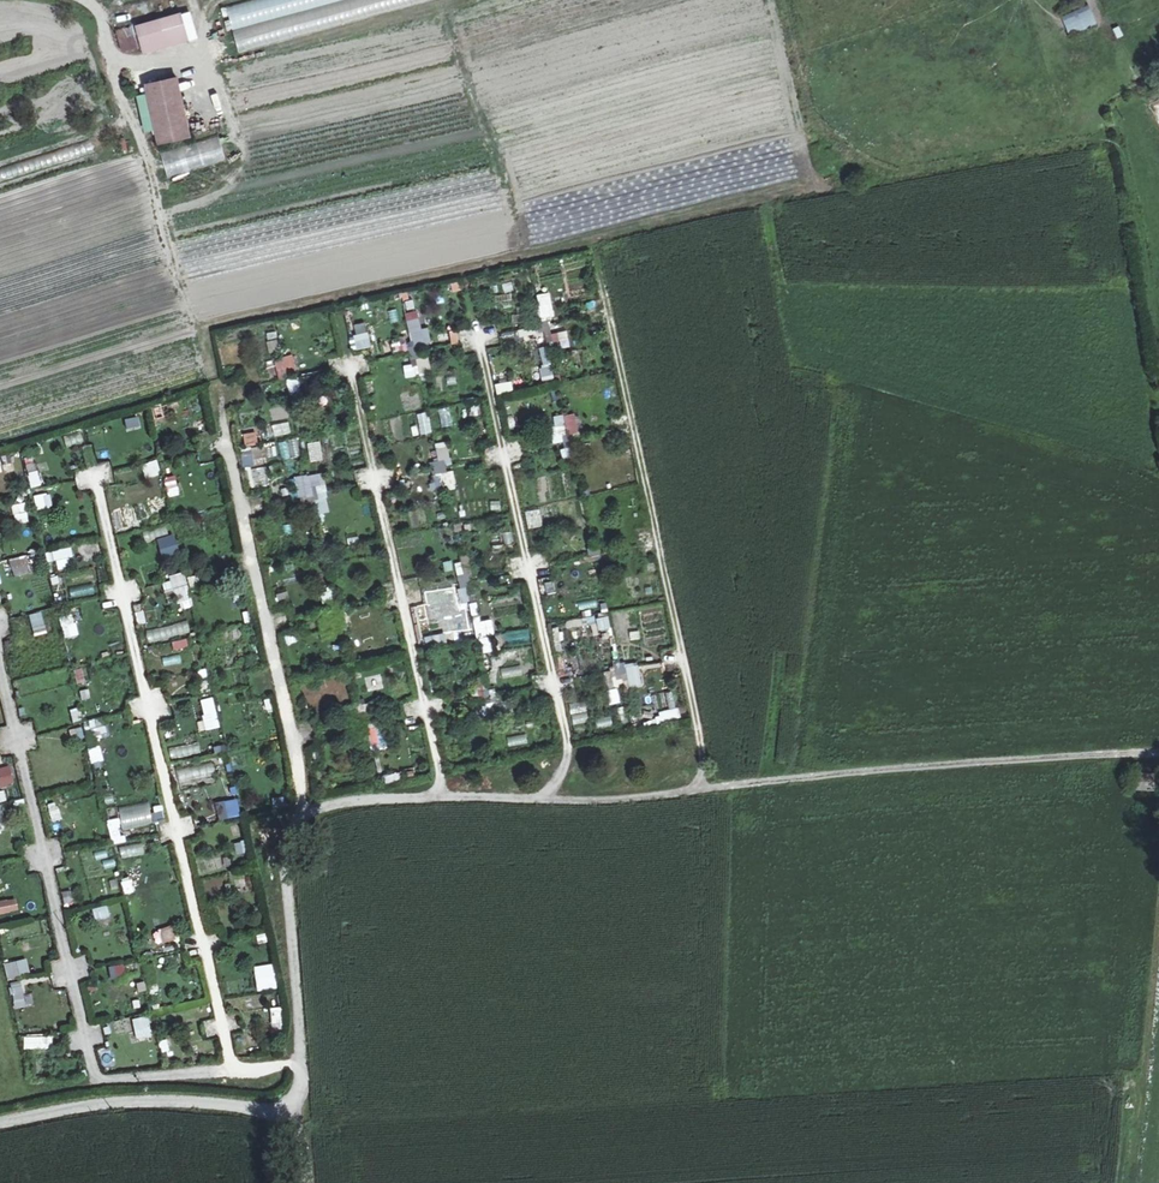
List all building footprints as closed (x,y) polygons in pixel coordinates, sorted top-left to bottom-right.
[(219,3),(224,23),(230,21),(236,46),(439,0),(232,0),(219,3)] [(1067,34),(1095,26),(1089,6),(1061,15),(1067,34)] [(117,33),(122,51),(142,46),(137,27),(117,33)] [(145,85),(158,144),(190,137),(176,79),(145,85)] [(160,152),(167,177),(225,161),(218,136),(160,152)] [(563,282),(538,289),(542,305),(567,298),(563,282)] [(508,302),(495,304),(497,314),(509,312),(508,302)] [(389,322),(398,321),(396,309),(388,309),(389,322)] [(431,344),(428,325),(420,327),(418,310),(405,312),(411,347),(431,344)] [(536,325),(500,333),(502,341),(538,334),(536,325)] [(452,343),(459,341),(456,328),(448,330),(452,343)] [(559,342),(560,348),(569,347),(566,330),(549,333),(551,344),(559,342)] [(269,353),(280,351),(277,339),(266,341),(269,353)] [(541,364),(551,362),(547,345),(538,347),(541,364)] [(272,359),(277,375),(296,369),(291,353),(272,359)] [(409,359),(411,375),(430,372),(428,357),(409,359)] [(552,365),(540,366),(541,382),(553,381),(552,365)] [(302,399),(297,376),(286,378),(290,402),(302,399)] [(365,381),(366,393),(373,393),(372,380),(365,381)] [(606,408),(588,411),(590,423),(608,420),(606,408)] [(428,411),(417,413),(420,435),(431,433),(428,411)] [(580,431),(578,412),(553,414),(554,433),(580,431)] [(123,419),(127,432),(141,429),(137,415),(123,419)] [(507,417),(508,429),(516,428),(514,416),(507,417)] [(194,429),(207,426),(204,417),(191,421),(194,429)] [(288,420),(271,424),(274,435),(290,432),(288,420)] [(254,430),(242,433),(245,444),(257,441),(254,430)] [(309,460),(321,459),(320,440),(307,441),(309,460)] [(446,440),(435,442),(438,460),(431,461),(435,489),(455,486),(453,469),(450,469),(446,440)] [(562,460),(573,458),(570,445),(559,447),(562,460)] [(156,459),(138,465),(141,474),(158,469),(156,459)] [(28,477),(19,479),(22,489),(40,483),(33,461),(24,464),(28,477)] [(253,487),(266,484),(263,465),(250,467),(253,487)] [(318,493),(317,472),(295,474),(297,499),(315,498),(316,513),(328,512),(326,492),(318,493)] [(167,487),(169,497),(179,495),(177,485),(167,487)] [(370,498),(358,501),(362,519),(374,517),(370,498)] [(33,503),(34,511),(49,509),(47,500),(33,503)] [(11,504),(15,525),(29,522),(25,501),(11,504)] [(171,521),(150,527),(156,547),(177,541),(171,521)] [(70,546),(44,552),(46,561),(72,556),(70,546)] [(598,558),(598,547),(588,547),(588,558),(598,558)] [(10,559),(13,575),(30,572),(26,556),(10,559)] [(146,595),(162,594),(162,584),(146,585),(146,595)] [(460,602),(470,599),(466,585),(456,588),(460,602)] [(333,589),(319,591),(322,610),(343,607),(341,598),(334,599),(333,589)] [(278,592),(280,602),(290,599),(287,590),(278,592)] [(134,602),(132,611),(143,614),(145,604),(134,602)] [(40,611),(28,614),(33,635),(45,632),(40,611)] [(72,613),(59,616),(64,638),(77,635),(72,613)] [(608,615),(595,617),(598,630),(610,627),(608,615)] [(492,618),(474,621),(477,637),(494,635),(492,618)] [(572,624),(575,636),(582,634),(579,622),(572,624)] [(618,648),(618,677),(626,677),(626,687),(638,687),(638,648),(618,648)] [(502,676),(522,673),(521,665),(501,668),(502,676)] [(196,670),(200,692),(209,691),(205,668),(196,670)] [(483,689),(484,696),(472,698),(475,714),(501,711),(497,687),(483,689)] [(616,690),(607,691),(609,702),(617,701),(616,690)] [(654,694),(658,711),(675,707),(671,691),(654,694)] [(200,699),(205,716),(215,713),(210,697),(200,699)] [(586,713),(586,701),(570,701),(569,713),(586,713)] [(659,722),(678,718),(677,710),(657,715),(659,722)] [(789,712),(782,752),(788,754),(795,713),(789,712)] [(85,720),(90,740),(107,736),(102,716),(85,720)] [(594,718),(595,727),(612,725),(611,716),(594,718)] [(79,726),(68,729),(71,740),(82,737),(79,726)] [(527,734),(507,736),(507,745),(528,743),(527,734)] [(14,783),(9,764),(0,767),(0,788),(14,783)] [(111,791),(109,780),(101,781),(100,770),(96,771),(99,793),(111,791)] [(384,782),(400,779),(399,772),(383,775),(384,782)] [(1135,773),(1135,791),(1153,791),(1153,773),(1135,773)] [(0,792),(0,802),(21,798),(19,788),(0,792)] [(236,800),(225,800),(225,815),(236,815),(236,800)] [(148,801),(117,807),(121,829),(152,824),(148,801)] [(50,822),(60,821),(58,806),(48,808),(50,822)] [(118,821),(107,823),(110,842),(122,840),(118,821)] [(243,839),(232,843),(236,855),(246,852),(243,839)] [(58,884),(71,882),(68,866),(55,868),(58,884)] [(248,891),(247,878),(235,880),(236,892),(248,891)] [(133,883),(135,892),(149,889),(147,880),(133,883)] [(81,899),(76,888),(60,894),(64,905),(81,899)] [(0,900),(0,914),(18,911),(15,897),(0,900)] [(93,920),(108,917),(106,905),(91,907),(93,920)] [(264,952),(254,954),(255,963),(266,962),(264,952)] [(17,960),(4,961),(5,977),(18,976),(17,960)] [(110,978),(124,975),(122,963),(107,966),(110,978)] [(10,982),(13,1008),(24,1007),(21,981),(10,982)] [(280,1006),(269,1007),(271,1027),(281,1026),(280,1006)] [(137,1041),(152,1036),(146,1014),(130,1019),(137,1041)] [(22,1035),(23,1048),(51,1047),(51,1034),(22,1035)]
